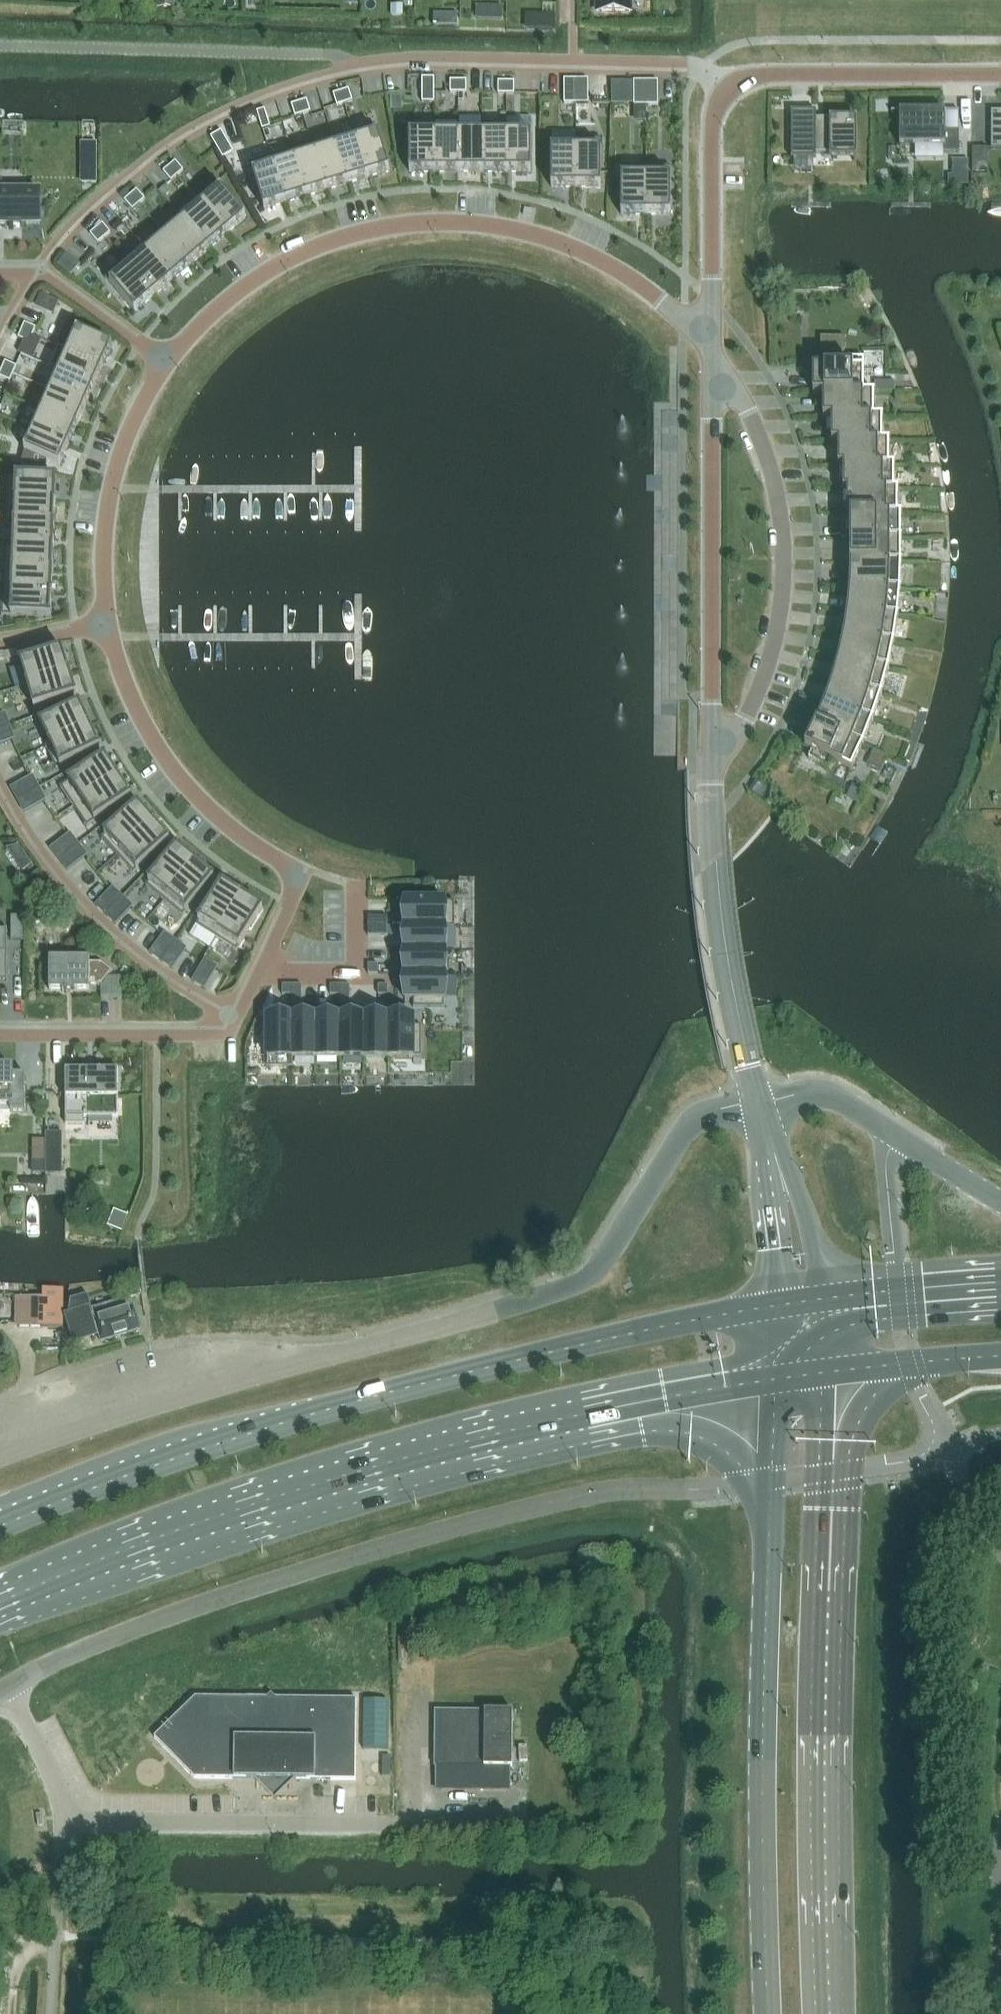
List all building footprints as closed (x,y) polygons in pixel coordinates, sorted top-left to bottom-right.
[(597,12),(630,12),(630,0),(597,0),(597,12)] [(392,5),(392,15),(402,15),(402,5),(392,5)] [(494,9),(494,21),(502,21),(502,9),(494,9)] [(458,14),(446,14),(446,26),(458,26),(458,25),(458,14)] [(543,18),(542,30),(554,30),(554,27),(554,18),(543,18)] [(422,78),(422,102),(434,102),(434,78),(422,78)] [(564,104),(576,104),(576,80),(564,80),(564,104)] [(576,80),(576,104),(588,104),(588,80),(576,80)] [(458,93),(458,81),(450,81),(450,93),(458,93)] [(466,81),(458,81),(458,93),(463,93),(466,93),(466,81)] [(634,106),(646,105),(646,81),(634,81),(634,106)] [(646,105),(658,105),(658,81),(646,81),(646,105)] [(506,94),(506,82),(498,82),(498,94),(506,94)] [(506,82),(506,94),(514,94),(514,82),(506,82)] [(341,92),(344,104),(352,101),(349,90),(341,92)] [(344,104),(341,92),(333,94),(337,106),(344,104)] [(391,97),(391,110),(402,110),(402,97),(391,97)] [(299,103),(303,114),(310,112),(307,100),(299,103)] [(303,114),(299,103),(291,105),(295,117),(303,114)] [(829,124),(816,124),(816,111),(791,111),(791,159),(816,159),(816,154),(829,154),(829,159),(857,159),(857,119),(829,119),(829,124)] [(945,111),(900,112),(900,146),(944,146),(944,153),(959,153),(959,131),(945,132),(945,111)] [(991,112),(991,149),(1000,149),(1000,112),(991,112)] [(270,127),(266,116),(259,118),(262,130),(270,127)] [(409,124),(409,172),(434,172),(434,134),(435,134),(435,124),(409,124)] [(482,129),(482,172),(506,172),(506,134),(508,134),(508,124),(482,124),(482,129)] [(354,136),(355,136),(368,177),(389,171),(375,125),(353,132),(354,136)] [(458,134),(458,172),(482,172),(482,129),(458,129),(458,134)] [(211,137),(223,158),(233,152),(221,132),(211,137)] [(434,134),(434,172),(458,172),(458,134),(435,134),(434,134)] [(531,172),(531,134),(508,134),(506,134),(506,172),(531,172)] [(335,147),(336,147),(347,184),(368,177),(355,136),(354,136),(333,143),(335,147)] [(601,139),(575,139),(575,144),(575,188),(601,188),(601,139)] [(313,144),(292,151),(306,197),(327,190),(315,153),(316,153),(313,144)] [(575,144),(551,144),(551,188),(575,188),(575,144)] [(316,153),(315,153),(327,190),(347,184),(336,147),(335,147),(316,153)] [(973,149),(973,174),(989,174),(989,149),(973,149)] [(292,151),(271,157),(285,203),(306,197),(292,151)] [(249,164),(264,210),(285,203),(271,157),(249,164)] [(953,161),(953,177),(968,177),(968,161),(953,161)] [(175,162),(169,167),(177,176),(183,171),(175,162)] [(82,167),(82,183),(97,183),(97,167),(82,167)] [(169,167),(163,172),(171,181),(177,176),(169,167)] [(646,167),(621,167),(621,215),(646,215),(646,167)] [(646,215),(671,215),(671,167),(646,167),(646,215)] [(9,224),(9,228),(22,228),(22,224),(40,224),(41,193),(2,193),(2,181),(0,181),(0,224),(9,224)] [(195,199),(201,206),(225,236),(246,218),(215,182),(195,199)] [(166,186),(160,191),(164,196),(170,192),(166,186)] [(126,190),(120,195),(124,201),(131,196),(126,190)] [(131,196),(138,205),(145,200),(137,190),(131,196)] [(124,201),(132,210),(138,205),(131,196),(124,201)] [(184,220),(208,250),(225,236),(201,206),(195,199),(178,213),(184,220)] [(178,213),(158,230),(161,233),(189,266),(208,250),(184,220),(178,213)] [(96,229),(104,238),(110,233),(102,224),(96,229)] [(96,229),(90,234),(98,244),(104,238),(96,229)] [(161,233),(143,249),(171,282),(189,266),(161,233)] [(125,264),(128,268),(153,298),(171,282),(143,249),(125,264)] [(71,275),(80,265),(66,254),(58,265),(71,275)] [(128,268),(110,284),(135,313),(153,298),(128,268)] [(36,305),(54,313),(59,302),(40,294),(36,305)] [(24,324),(21,331),(33,336),(36,328),(24,324)] [(66,326),(58,345),(69,350),(68,350),(104,365),(112,346),(77,331),(66,326)] [(21,331),(18,338),(29,343),(33,336),(21,331)] [(844,353),(844,337),(820,337),(820,353),(844,353)] [(68,350),(60,370),(95,385),(104,365),(68,350)] [(813,369),(813,394),(875,394),(875,393),(864,393),(864,359),(837,359),(837,368),(813,369)] [(2,369),(13,374),(16,367),(5,362),(2,369)] [(10,382),(13,374),(2,369),(0,374),(0,377),(10,382)] [(60,370),(51,390),(86,405),(95,385),(60,370)] [(895,383),(875,383),(875,393),(895,392),(895,383)] [(51,390),(42,409),(78,425),(86,405),(51,390)] [(875,394),(813,394),(813,395),(823,394),(823,418),(883,418),(883,417),(874,417),(874,394),(875,394)] [(78,425),(42,409),(34,429),(69,445),(78,425)] [(883,419),(883,418),(823,418),(823,419),(831,419),(831,442),(890,442),(890,441),(882,441),(882,419),(883,419)] [(24,451),(21,466),(44,471),(46,461),(60,467),(69,445),(34,429),(24,451)] [(890,443),(890,442),(831,442),(831,443),(838,443),(838,466),(895,466),(889,465),(889,443),(890,443)] [(895,467),(895,466),(838,466),(838,467),(843,467),(843,491),(898,491),(898,490),(894,490),(894,467),(895,467)] [(6,477),(6,501),(55,502),(56,479),(6,477)] [(898,491),(843,491),(843,492),(847,492),(847,515),(902,515),(902,514),(898,514),(898,491)] [(6,501),(5,525),(14,525),(14,524),(54,525),(55,502),(6,501)] [(902,515),(847,515),(847,516),(850,516),(850,539),(902,539),(901,539),(901,515),(902,515)] [(14,546),(13,547),(54,548),(54,525),(14,524),(14,525),(14,546)] [(850,539),(850,563),(902,563),(901,563),(901,540),(902,540),(902,539),(850,539)] [(4,545),(3,569),(53,571),(54,548),(13,547),(14,546),(4,545)] [(850,563),(849,587),(901,590),(900,589),(901,564),(902,564),(902,563),(850,563)] [(3,569),(2,592),(52,594),(53,571),(3,569)] [(849,587),(847,611),(898,617),(899,616),(898,616),(900,591),(901,591),(901,590),(849,587)] [(2,592),(1,616),(11,616),(51,618),(52,594),(2,592)] [(898,617),(847,611),(844,634),(895,643),(894,643),(898,617),(898,618),(898,617)] [(844,634),(839,658),(889,670),(889,669),(888,669),(894,644),(895,643),(844,634)] [(63,650),(20,662),(27,686),(70,673),(63,650)] [(889,670),(839,658),(833,681),(882,695),(882,694),(888,670),(889,670)] [(70,673),(27,686),(34,709),(77,696),(70,673)] [(882,695),(833,681),(825,703),(874,721),(874,720),(873,720),(881,696),(882,696),(882,695)] [(873,721),(874,721),(825,703),(816,725),(864,746),(864,745),(863,745),(873,721)] [(79,705),(40,724),(49,745),(50,746),(90,727),(79,705)] [(0,716),(0,730),(10,726),(5,714),(0,716)] [(851,770),(863,746),(864,746),(816,725),(806,747),(812,751),(808,759),(828,768),(832,761),(851,770)] [(0,730),(0,744),(14,739),(10,726),(0,730)] [(49,745),(45,747),(56,770),(60,768),(100,749),(90,727),(50,746),(49,745)] [(873,753),(868,765),(880,771),(886,758),(873,753)] [(68,782),(60,787),(73,807),(118,777),(105,757),(68,782)] [(32,777),(12,789),(18,801),(39,789),(32,777)] [(118,777),(73,807),(87,827),(94,822),(95,822),(132,798),(118,777)] [(39,789),(18,801),(25,812),(46,800),(39,789)] [(104,835),(101,838),(117,856),(154,823),(137,805),(104,835)] [(154,823),(117,856),(133,874),(137,871),(170,841),(154,823)] [(70,834),(51,850),(59,860),(78,845),(70,834)] [(19,845),(7,849),(23,872),(33,865),(19,845)] [(78,845),(59,860),(67,871),(87,855),(78,845)] [(148,882),(146,886),(164,901),(195,863),(177,848),(148,882)] [(195,863),(164,901),(183,916),(186,913),(214,878),(195,863)] [(198,922),(196,925),(216,938),(242,897),(222,884),(198,921),(198,922)] [(113,888),(96,906),(105,915),(122,897),(113,888)] [(122,897),(105,915),(115,925),(132,907),(122,897)] [(242,897),(216,938),(236,951),(239,947),(263,910),(242,897)] [(405,901),(405,926),(445,926),(445,927),(454,927),(454,901),(444,901),(444,900),(425,900),(425,901),(405,901)] [(714,910),(699,912),(697,914),(697,916),(698,917),(714,914),(734,911),(735,909),(735,908),(733,907),(714,910)] [(11,917),(11,940),(23,940),(23,917),(11,917)] [(67,917),(59,924),(66,932),(74,926),(67,917)] [(368,917),(368,926),(378,926),(378,917),(368,917)] [(368,926),(368,936),(387,936),(387,926),(378,926),(368,926)] [(405,926),(405,950),(445,950),(445,927),(445,926),(405,926)] [(164,933),(150,954),(161,962),(175,941),(164,933)] [(175,941),(161,962),(172,969),(186,949),(175,941)] [(405,950),(405,975),(445,975),(445,950),(405,950)] [(720,954),(704,956),(702,958),(702,960),(704,961),(720,958),(740,955),(741,953),(740,952),(739,951),(720,954)] [(89,958),(49,958),(49,990),(63,990),(63,993),(64,993),(64,992),(75,992),(75,990),(89,990),(89,985),(101,985),(112,972),(101,963),(89,963),(89,958)] [(205,960),(192,982),(204,989),(217,967),(205,960)] [(378,964),(368,965),(368,974),(378,974),(378,964)] [(405,975),(404,999),(413,999),(413,1008),(444,1008),(444,1000),(445,1000),(445,975),(405,975)] [(282,985),(282,995),(292,995),(292,985),(282,985)] [(292,995),(292,1004),(301,1004),(302,985),(292,985),(292,995)] [(330,985),(330,995),(340,995),(340,985),(330,985)] [(340,995),(340,1004),(350,1004),(350,985),(340,985),(340,995)] [(388,985),(378,985),(378,995),(388,995),(388,985)] [(727,997),(710,1001),(708,1002),(708,1004),(710,1005),(728,1002),(746,998),(747,996),(746,995),(744,994),(727,997)] [(265,1037),(265,1057),(267,1057),(267,1067),(293,1067),(293,1058),(291,1058),(291,1017),(267,1017),(267,1037),(265,1037)] [(291,1017),(291,1058),(293,1058),(316,1058),(316,1017),(291,1017)] [(316,1017),(316,1058),(340,1058),(340,1017),(316,1017)] [(340,1017),(340,1058),(364,1058),(364,1017),(340,1017)] [(364,1017),(364,1058),(388,1058),(388,1017),(364,1017)] [(388,1017),(388,1058),(413,1058),(413,1057),(421,1057),(421,1026),(413,1026),(413,1017),(388,1017)] [(25,1111),(25,1075),(12,1075),(12,1070),(0,1070),(0,1106),(10,1106),(10,1111),(25,1111)] [(84,1125),(84,1117),(118,1117),(118,1070),(117,1070),(117,1071),(101,1071),(101,1070),(100,1070),(100,1071),(84,1071),(84,1070),(83,1070),(83,1071),(65,1071),(65,1125),(84,1125)] [(45,1136),(45,1154),(58,1154),(58,1136),(45,1136)] [(29,1160),(29,1174),(42,1174),(42,1161),(29,1160)] [(115,1210),(109,1225),(123,1231),(129,1215),(115,1210)] [(130,1288),(133,1297),(142,1294),(139,1285),(130,1288)] [(64,1288),(43,1288),(43,1296),(18,1296),(18,1326),(63,1326),(64,1288)] [(130,1298),(92,1310),(88,1295),(70,1300),(68,1313),(65,1314),(73,1345),(99,1337),(101,1343),(140,1331),(134,1308),(133,1308),(130,1298)] [(195,1697),(154,1737),(194,1778),(235,1778),(253,1779),(296,1779),(314,1779),(355,1780),(356,1699),(195,1697)] [(434,1766),(512,1767),(512,1711),(434,1710),(434,1766)] [(296,1779),(253,1779),(274,1800),(296,1779)]
